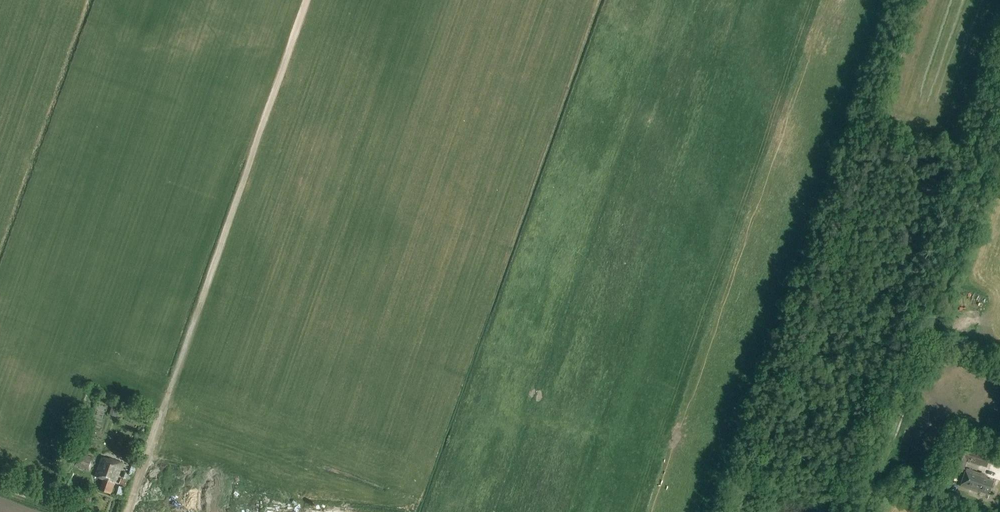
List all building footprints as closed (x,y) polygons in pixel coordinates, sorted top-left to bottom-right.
[(116,410),(109,408),(107,414),(114,416),(116,410)] [(958,458),(954,469),(963,472),(967,460),(987,467),(991,457),(962,446),(958,458)] [(89,473),(95,458),(78,452),(73,467),(89,473)] [(116,481),(122,464),(111,460),(110,461),(101,458),(95,477),(103,480),(99,491),(109,494),(114,481),(116,481)] [(967,469),(961,486),(980,492),(980,491),(990,494),(995,481),(987,479),(988,476),(967,469)]
